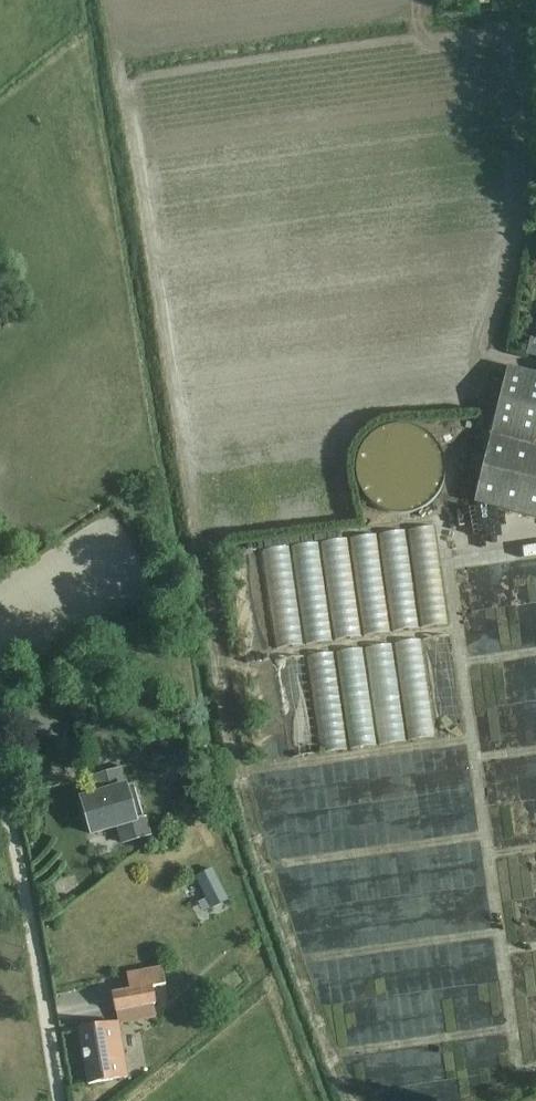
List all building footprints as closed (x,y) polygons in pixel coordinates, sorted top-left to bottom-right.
[(474,503),(535,519),(535,449),(533,448),(490,437),(490,438),(474,503)] [(296,633),(455,617),(445,524),(290,540),(292,559),(308,558),(310,574),(290,576),(296,633)] [(409,661),(407,637),(383,639),(384,662),(409,661)] [(363,723),(335,728),(337,741),(388,733),(386,718),(362,721),(363,723)] [(149,837),(134,786),(123,789),(118,772),(93,779),(98,796),(81,801),(91,835),(118,827),(123,845),(149,837)] [(111,995),(115,1013),(154,1005),(151,989),(165,986),(161,969),(125,975),(128,992),(111,995)] [(118,1024),(100,1028),(78,1031),(88,1085),(128,1078),(118,1024)]
